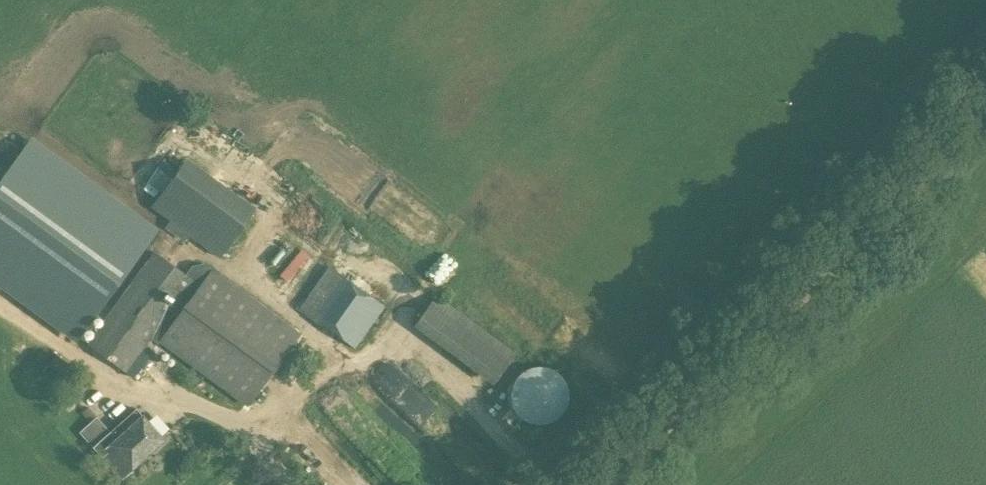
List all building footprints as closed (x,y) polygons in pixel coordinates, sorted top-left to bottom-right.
[(150,235),(35,152),(0,201),(0,282),(76,337),(150,235)] [(220,259),(256,209),(186,159),(150,209),(168,221),(164,227),(185,241),(188,237),(220,259)] [(192,266),(185,275),(153,252),(86,344),(126,373),(151,338),(247,407),(301,334),(212,269),(211,270),(204,265),(192,266)] [(383,307),(379,303),(329,266),(299,309),(349,345),(354,349),(383,307)] [(515,354),(436,296),(413,326),(493,384),(515,354)] [(532,424),(542,425),(551,423),(559,418),(565,411),(568,402),(569,392),(566,383),(560,375),(554,370),(545,367),(537,367),(528,369),(521,373),(515,380),(512,388),(510,396),(512,406),(516,414),(523,420),(532,424)] [(136,409),(110,432),(96,417),(79,432),(93,447),(121,479),(165,441),(136,409)]
